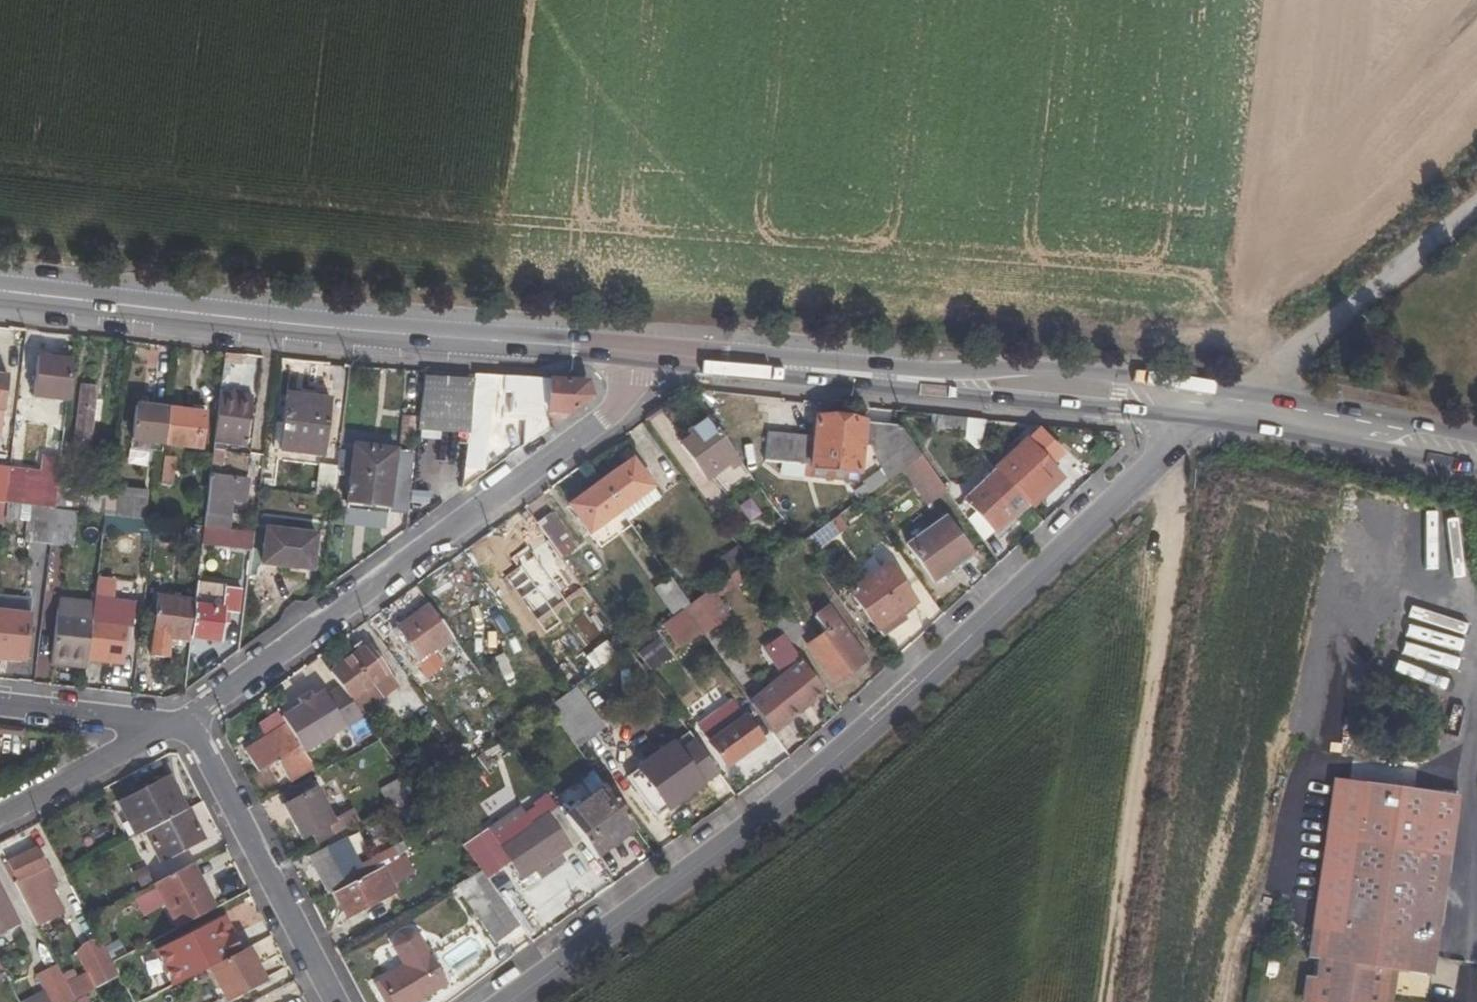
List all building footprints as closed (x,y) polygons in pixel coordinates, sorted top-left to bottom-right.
[(60,360),(49,359),(37,358),(32,398),(67,401),(71,361),(60,360)] [(254,376),(241,375),(240,392),(253,393),(254,376)] [(523,417),(522,448),(591,398),(586,383),(474,376),(474,381),(467,434),(463,469),(483,471),(493,387),(503,388),(503,395),(515,396),(514,409),(518,409),(518,417),(523,417)] [(467,434),(474,381),(422,378),(416,430),(467,434)] [(80,387),(74,440),(90,442),(92,423),(99,423),(100,403),(95,402),(96,389),(80,387)] [(218,394),(210,466),(223,467),(226,444),(245,447),(251,398),(218,394)] [(330,401),(285,396),(278,452),(323,457),(330,401)] [(166,410),(135,406),(130,442),(162,446),(166,410)] [(166,410),(162,446),(201,451),(205,415),(166,410)] [(415,417),(397,415),(394,445),(412,447),(415,417)] [(914,428),(904,416),(895,422),(899,427),(904,435),(914,428)] [(709,479),(726,498),(752,480),(707,418),(686,433),(690,437),(680,444),(706,481),(709,479)] [(975,420),(965,419),(964,437),(975,438),(975,420)] [(815,420),(813,439),(810,466),(860,471),(862,449),(871,450),(880,472),(792,535),(798,544),(830,522),(860,501),(901,472),(921,457),(904,435),(899,427),(815,420)] [(1029,445),(1027,443),(995,472),(1026,505),(1029,508),(1061,479),(1049,467),(1061,456),(1041,434),(1029,445)] [(765,462),(779,463),(782,436),(768,435),(765,462)] [(798,438),(782,436),(779,463),(794,465),(798,438)] [(813,439),(798,438),(794,465),(810,466),(813,439)] [(353,446),(346,505),(407,512),(413,453),(353,446)] [(127,464),(146,466),(148,451),(129,449),(127,464)] [(339,451),(336,472),(345,472),(346,451),(339,451)] [(921,457),(901,472),(927,508),(947,493),(921,457)] [(174,459),(163,458),(161,487),(171,487),(174,459)] [(659,500),(631,461),(599,483),(620,512),(628,522),(659,500)] [(9,471),(0,469),(0,504),(5,505),(9,471)] [(21,506),(25,473),(9,471),(5,505),(21,506)] [(964,501),(994,534),(1026,505),(995,472),(964,501)] [(85,497),(84,477),(58,474),(54,510),(77,513),(102,516),(104,499),(85,497)] [(247,505),(249,482),(209,477),(203,528),(229,531),(232,503),(247,505)] [(568,506),(589,534),(620,512),(599,483),(568,506)] [(114,517),(145,521),(148,493),(117,490),(114,517)] [(25,522),(22,542),(50,546),(54,510),(21,506),(5,505),(4,515),(3,519),(25,522)] [(1026,505),(994,534),(999,539),(1031,510),(1029,508),(1026,505)] [(54,510),(50,546),(73,549),(77,513),(54,510)] [(577,550),(550,513),(536,524),(562,561),(577,550)] [(283,519),(282,531),(265,529),(260,565),(311,572),(316,535),(302,534),(304,521),(283,519)] [(945,520),(908,547),(933,582),(971,556),(945,520)] [(806,555),(838,533),(830,522),(798,544),(806,555)] [(545,564),(526,537),(491,562),(503,580),(523,566),(529,575),(545,564)] [(758,556),(750,546),(742,552),(749,562),(758,556)] [(740,569),(749,562),(742,552),(740,549),(730,556),(740,569)] [(583,589),(562,561),(552,569),(572,597),(583,589)] [(886,566),(849,592),(877,631),(900,615),(914,605),(886,566)] [(681,611),(688,606),(670,580),(659,588),(678,613),(681,611)] [(194,606),(190,640),(218,643),(220,627),(230,628),(232,614),(237,615),(240,590),(223,589),(221,608),(194,606)] [(681,611),(701,638),(728,618),(709,591),(688,606),(681,611)] [(498,599),(526,638),(537,631),(509,592),(498,599)] [(24,662),(30,600),(0,596),(0,660),(24,662)] [(152,638),(172,640),(190,642),(190,640),(194,606),(194,601),(157,597),(152,638)] [(58,599),(57,609),(93,613),(94,602),(58,599)] [(395,628),(420,664),(453,640),(428,605),(395,628)] [(769,620),(788,646),(804,635),(786,608),(769,620)] [(813,619),(824,635),(807,647),(832,684),(865,660),(828,608),(813,619)] [(92,620),(93,613),(57,609),(51,666),(86,670),(87,661),(92,620)] [(682,651),(701,638),(681,611),(678,613),(662,624),(682,651)] [(900,615),(877,631),(881,637),(904,621),(900,615)] [(92,620),(87,661),(123,665),(127,624),(92,620)] [(635,652),(651,671),(671,653),(655,634),(635,652)] [(608,641),(583,653),(590,669),(615,657),(608,641)] [(761,692),(784,726),(824,695),(801,663),(761,692)] [(574,747),(602,727),(575,688),(546,709),(574,747)] [(303,752),(362,717),(354,707),(341,689),(326,698),(323,693),(282,718),(286,726),(244,752),(257,772),(277,760),(289,781),(312,767),(303,752)] [(784,726),(761,692),(747,702),(771,735),(784,726)] [(707,742),(744,716),(735,705),(728,705),(700,723),(699,731),(707,742)] [(763,743),(744,716),(707,742),(706,743),(725,770),(763,743)] [(380,742),(369,728),(365,722),(349,733),(362,752),(380,742)] [(446,779),(469,763),(453,741),(430,757),(446,779)] [(716,774),(697,747),(682,757),(702,784),(716,774)] [(665,810),(702,784),(682,757),(680,753),(630,788),(644,806),(655,798),(665,810)] [(323,772),(279,794),(284,804),(285,810),(301,841),(311,835),(317,846),(326,842),(340,834),(358,825),(351,811),(333,820),(317,789),(328,784),(323,772)] [(144,833),(185,812),(167,778),(118,805),(135,838),(144,833)] [(390,808),(415,795),(405,779),(381,791),(390,808)] [(1334,781),(1308,955),(1317,957),(1389,969),(1398,970),(1433,974),(1461,795),(1334,781)] [(580,841),(595,862),(636,834),(603,787),(562,816),(580,841)] [(562,816),(557,809),(532,825),(525,816),(494,837),(523,879),(580,841),(562,816)] [(159,863),(202,840),(187,811),(185,812),(144,833),(159,863)] [(340,834),(326,842),(329,847),(343,840),(340,834)] [(385,836),(371,842),(378,856),(392,849),(385,836)] [(329,847),(308,858),(311,865),(305,868),(314,884),(319,880),(328,897),(334,894),(383,868),(418,850),(412,838),(392,849),(378,856),(360,866),(346,838),(343,840),(329,847)] [(7,863),(18,883),(13,886),(39,934),(65,920),(49,887),(56,883),(37,847),(7,863)] [(176,930),(214,910),(191,866),(153,886),(176,930)] [(347,919),(396,893),(383,868),(334,894),(347,919)] [(480,873),(453,888),(495,946),(520,928),(480,873)] [(19,925),(0,887),(0,935),(19,925)] [(423,998),(445,985),(417,937),(414,935),(412,933),(408,932),(405,932),(402,933),(399,935),(397,937),(395,940),(394,943),(394,946),(394,950),(396,952),(404,966),(372,985),(380,998),(388,994),(392,1001),(425,1001),(423,998)] [(87,976),(67,987),(74,1001),(76,1001),(119,979),(111,964),(100,944),(76,956),(87,976)] [(254,968),(245,950),(209,969),(226,1001),(262,983),(262,982),(254,968)] [(159,995),(136,951),(122,958),(145,1001),(146,1001),(159,995)] [(1317,957),(1315,977),(1306,976),(1302,1001),(1393,1001),(1398,970),(1317,957)] [(122,958),(111,964),(119,979),(131,1001),(145,1001),(122,958)] [(267,979),(260,966),(254,968),(262,982),(267,979)] [(35,977),(47,999),(49,1001),(74,1001),(67,987),(56,967),(35,977)]
